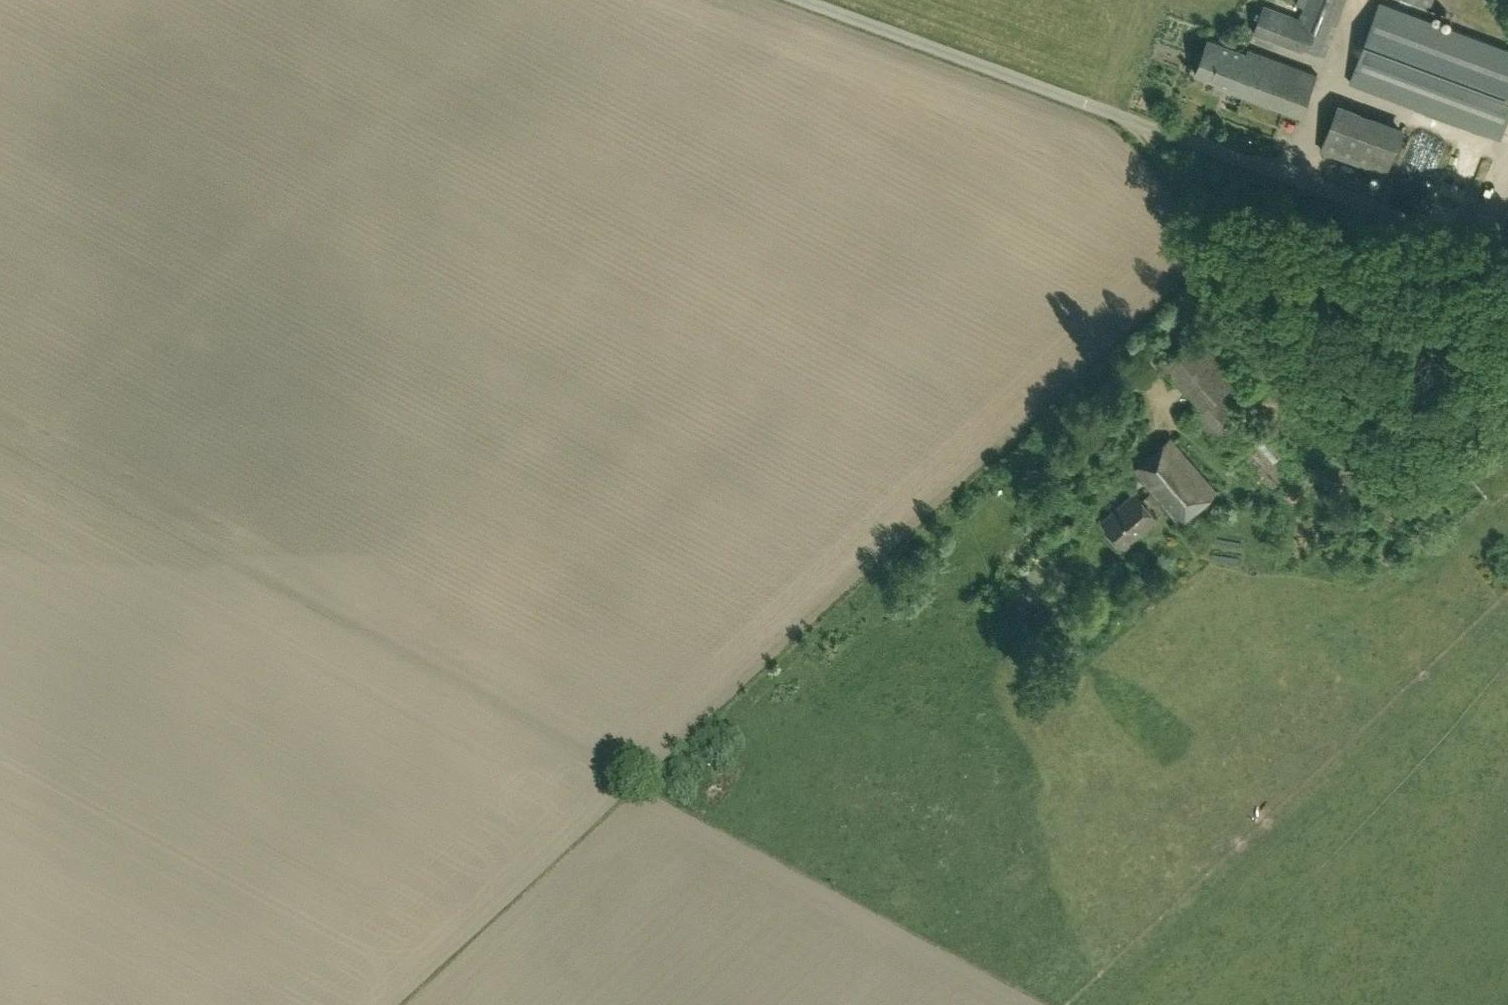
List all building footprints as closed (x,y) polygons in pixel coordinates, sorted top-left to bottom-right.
[(1254,33),(1302,52),(1303,49),(1324,57),(1347,0),(1309,0),(1301,20),(1264,5),(1254,33)] [(1499,138),(1507,114),(1507,49),(1379,1),(1349,82),(1499,138)] [(1207,38),(1195,72),(1233,86),(1231,90),(1301,116),(1317,74),(1247,48),(1246,52),(1207,38)] [(1321,149),(1386,173),(1402,131),(1336,107),(1321,149)] [(1429,163),(1440,136),(1423,129),(1411,156),(1429,163)] [(1242,375),(1203,329),(1166,360),(1206,406),(1196,415),(1231,455),(1257,433),(1222,392),(1242,375)] [(1130,470),(1149,492),(1140,500),(1135,493),(1102,522),(1122,546),(1156,517),(1147,508),(1156,500),(1178,525),(1216,492),(1168,437),(1130,470)]
